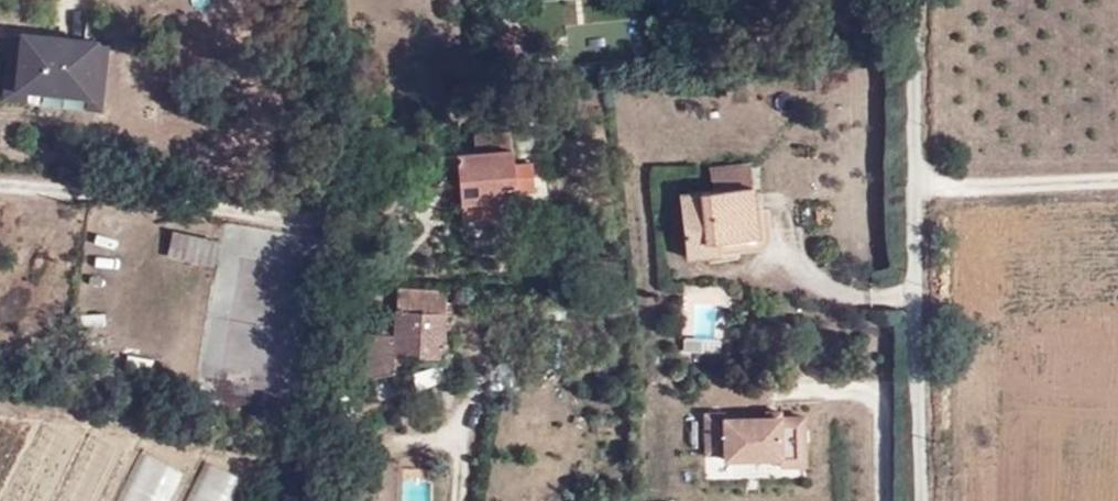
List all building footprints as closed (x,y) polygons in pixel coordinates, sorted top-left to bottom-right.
[(102,112),(107,45),(21,39),(18,78),(5,77),(4,99),(90,106),(89,111),(102,112)] [(465,202),(499,198),(517,196),(510,130),(475,135),(478,151),(443,154),(445,173),(461,171),(465,202)] [(712,189),(754,184),(752,165),(710,169),(712,189)] [(759,235),(754,184),(712,189),(682,192),(687,257),(720,254),(719,239),(759,235)] [(501,215),(499,198),(465,202),(468,218),(501,215)] [(829,206),(818,207),(819,222),(830,222),(829,206)] [(168,252),(185,257),(190,236),(174,231),(168,252)] [(190,236),(185,257),(213,264),(219,243),(190,236)] [(358,241),(347,241),(346,257),(356,258),(358,241)] [(449,289),(398,286),(396,333),(364,332),(369,380),(406,369),(407,354),(446,355),(449,289)] [(351,291),(337,291),(336,303),(352,305),(351,291)] [(184,471),(142,451),(118,500),(169,500),(184,471)] [(203,463),(185,500),(238,500),(247,484),(203,463)]
